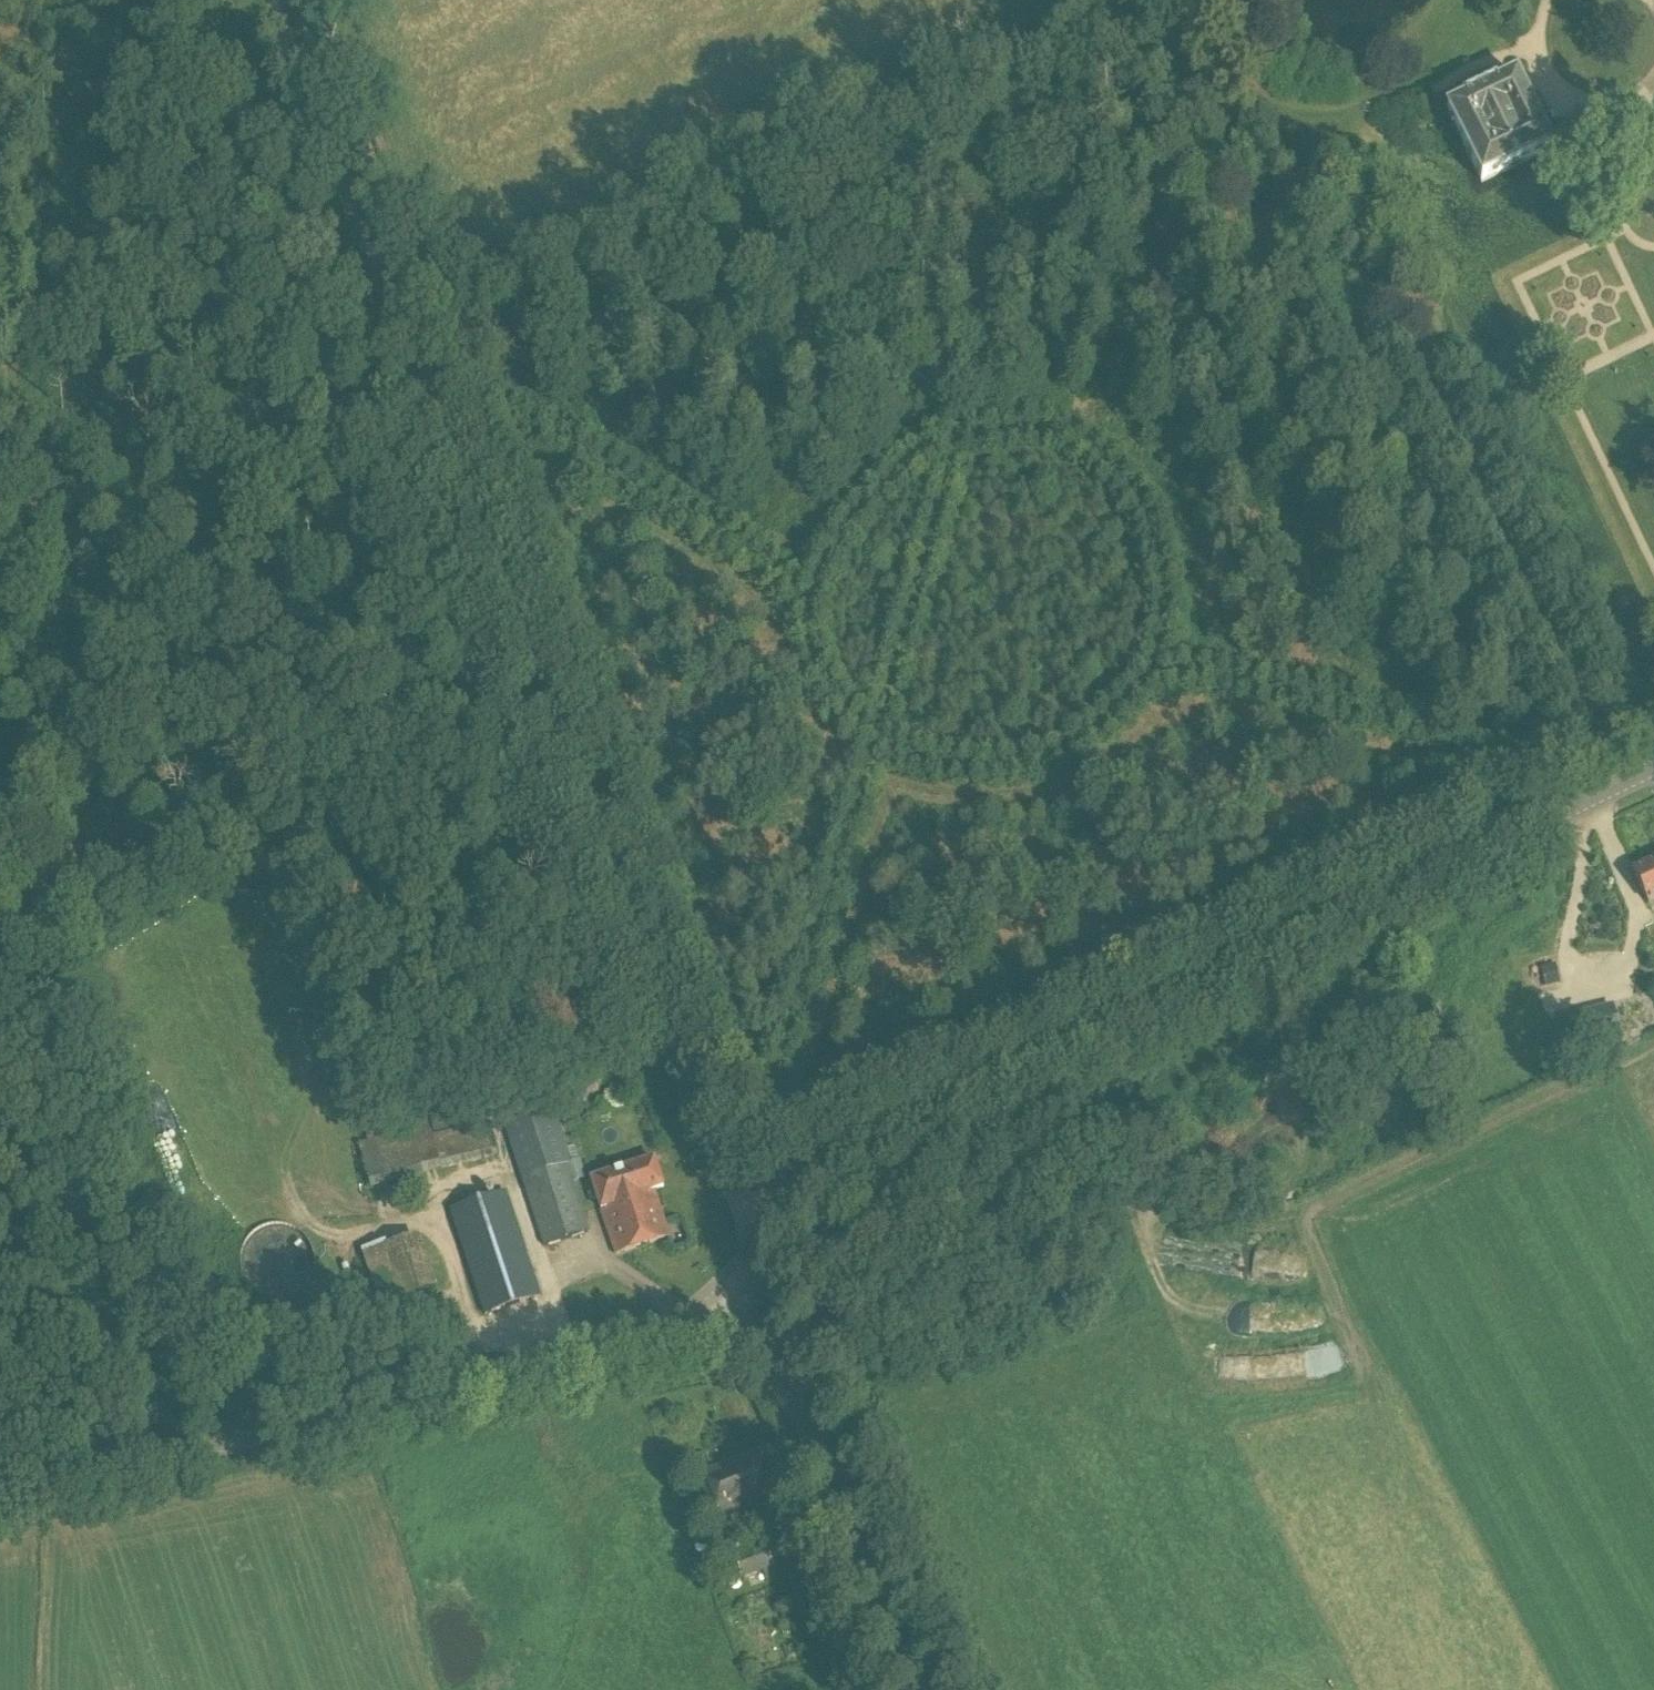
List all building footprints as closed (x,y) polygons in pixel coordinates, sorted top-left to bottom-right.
[(1448,110),(1482,181),(1551,148),(1517,76),(1495,87),(1489,74),(1462,88),(1468,100),(1448,110)] [(1631,873),(1647,906),(1653,902),(1653,862),(1631,873)] [(1559,984),(1555,965),(1542,968),(1546,987),(1559,984)] [(1626,1015),(1632,1033),(1645,1029),(1639,1011),(1626,1015)] [(504,1126),(544,1249),(590,1234),(574,1185),(579,1183),(555,1110),(504,1126)] [(504,1164),(498,1139),(448,1151),(445,1138),(383,1153),(393,1192),(504,1164)] [(602,1209),(654,1192),(663,1189),(654,1163),(593,1183),(602,1209)] [(654,1192),(602,1209),(618,1256),(670,1239),(654,1192)] [(450,1213),(485,1317),(541,1299),(508,1193),(450,1213)] [(303,1269),(304,1262),(303,1254),(301,1248),(298,1242),(293,1236),(287,1231),(280,1228),(273,1227),(267,1227),(260,1228),(255,1230),(248,1234),(243,1239),(239,1245),(236,1250),(234,1257),(234,1263),(235,1269),(237,1276),(240,1281),(245,1287),(250,1291),(255,1294),(263,1296),(270,1296),(275,1296),(283,1294),(289,1291),(294,1286),(298,1281),(301,1275),(303,1269)] [(420,1240),(357,1260),(377,1322),(439,1303),(420,1240)] [(704,1474),(722,1520),(777,1499),(759,1453),(704,1474)] [(736,1558),(743,1576),(772,1566),(765,1547),(736,1558)] [(760,1595),(785,1588),(779,1568),(754,1575),(760,1595)]
